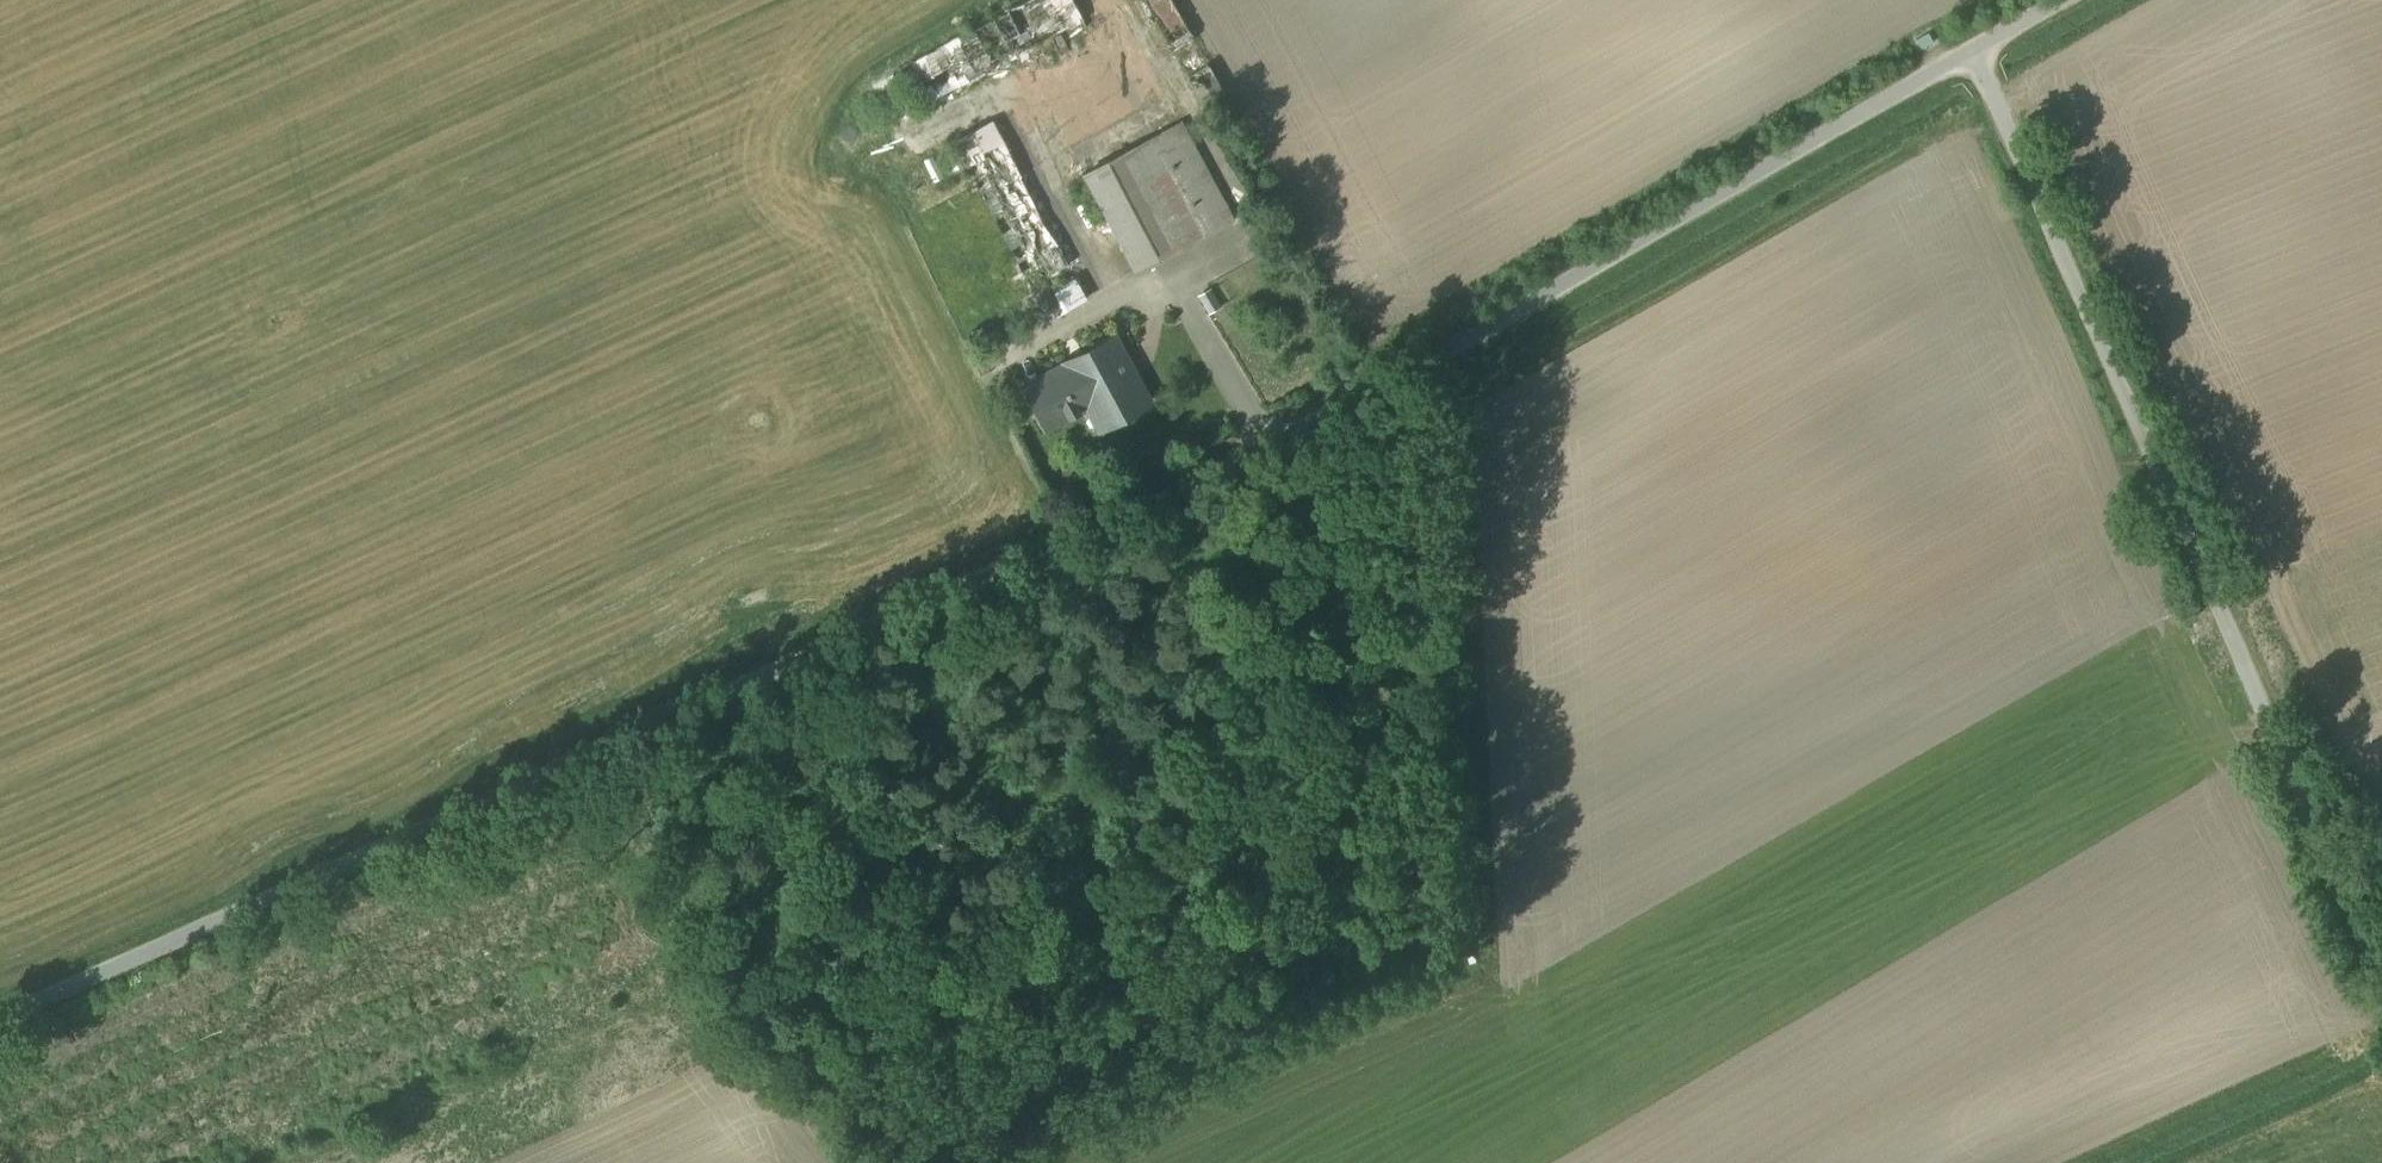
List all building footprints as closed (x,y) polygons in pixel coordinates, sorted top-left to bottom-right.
[(1092,22),(1081,0),(1043,0),(919,63),(939,101),(1092,22)] [(1056,319),(1094,299),(1002,123),(964,143),(1056,319)] [(1090,178),(1145,276),(1240,224),(1186,125),(1090,178)] [(1124,343),(1029,385),(1049,430),(1090,412),(1104,443),(1158,419),(1124,343)]
